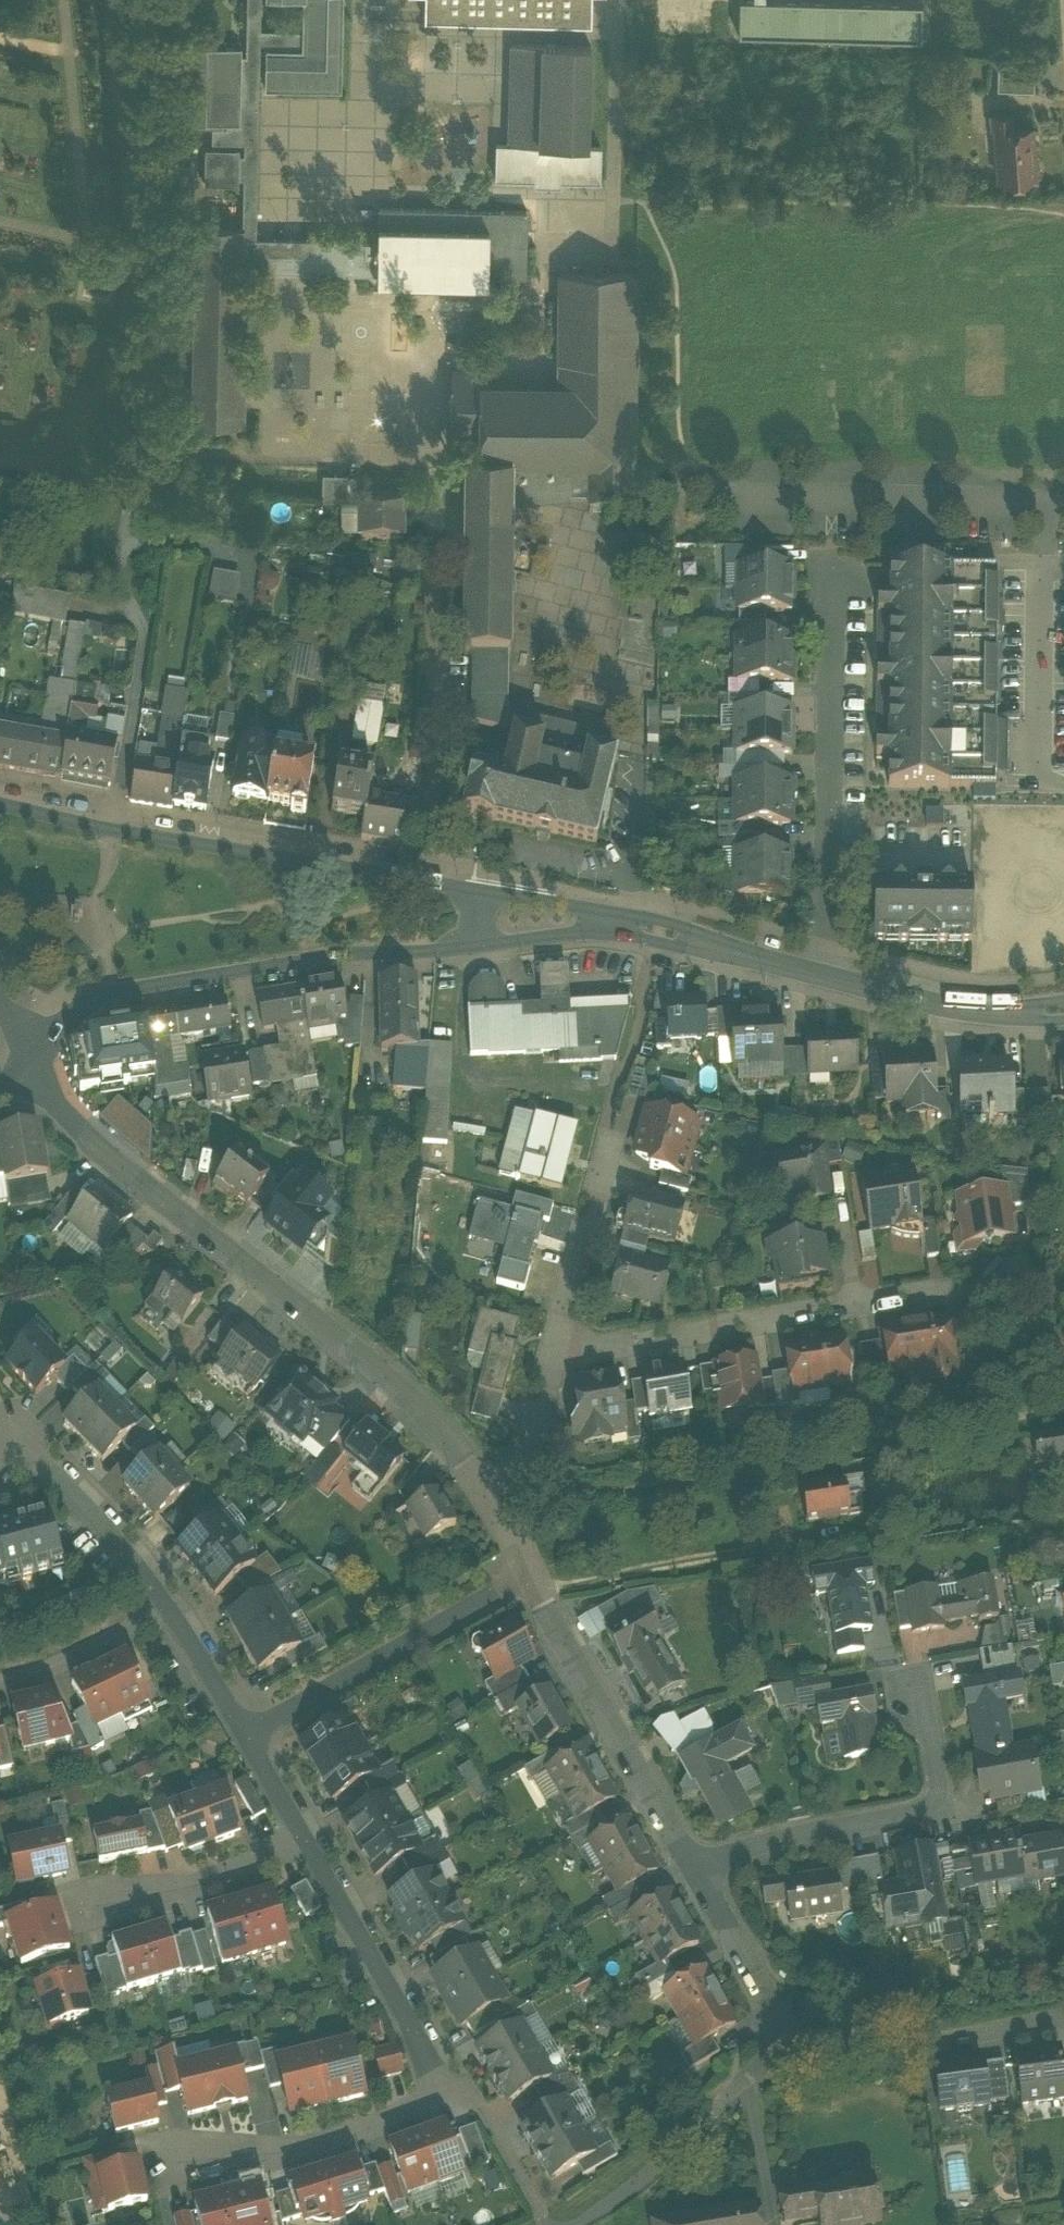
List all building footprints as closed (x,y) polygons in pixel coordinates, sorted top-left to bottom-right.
[(243,227),(243,237),(257,238),(261,43),(300,44),(300,29),(261,28),(262,0),(247,0),(246,54),(241,54),(240,100),(245,100),(245,128),(228,128),(228,127),(212,127),(212,141),(244,142),(245,154),(239,154),(239,178),(244,178),(243,227)] [(303,29),(300,29),(300,44),(302,44),(302,48),(266,47),(266,49),(266,85),(265,85),(265,87),(320,88),(341,88),(342,30),(343,30),(344,0),(303,0),(303,29)] [(591,25),(592,0),(426,0),(425,21),(547,24),(591,25)] [(790,0),(739,0),(739,35),(921,40),(923,4),(790,0)] [(591,45),(543,43),(513,43),(510,144),(540,145),(588,146),(591,45)] [(228,128),(245,128),(245,100),(240,100),(241,54),(241,47),(192,46),(192,48),(191,48),(191,93),(190,121),(228,122),(228,127),(228,128)] [(997,89),(1034,90),(1035,57),(998,56),(997,89)] [(990,112),(991,129),(996,128),(996,127),(1013,126),(1013,111),(990,112)] [(1023,178),(1023,180),(1037,179),(1036,165),(1034,165),(1032,135),(1034,134),(1033,125),(1013,126),(996,127),(996,128),(1000,128),(1001,147),(997,147),(1000,179),(1023,178)] [(562,180),(600,181),(601,147),(497,144),(496,178),(534,179),(562,180)] [(205,183),(239,184),(239,178),(239,154),(239,148),(206,147),(205,183)] [(378,281),(488,284),(489,276),(526,276),(528,210),(379,207),(379,240),(378,273),(378,281)] [(193,424),(243,425),(243,402),(239,402),(242,270),(243,237),(243,227),(197,226),(193,424)] [(257,238),(243,237),(242,270),(322,272),(323,239),(257,238)] [(322,272),(378,273),(379,240),(323,239),(322,272)] [(561,272),(560,362),(591,363),(590,458),(590,494),(590,512),(633,512),(636,273),(561,272)] [(560,462),(590,458),(591,363),(560,362),(560,386),(487,385),(487,383),(482,383),(482,371),(452,370),(451,435),(479,435),(479,455),(512,456),(512,467),(560,462)] [(511,502),(511,486),(512,467),(512,456),(479,455),(467,455),(465,578),(463,578),(463,600),(465,600),(464,654),(472,654),(495,655),(509,655),(511,502)] [(511,486),(511,502),(590,494),(590,458),(560,462),(560,481),(511,486)] [(560,481),(560,462),(512,467),(511,486),(560,481)] [(322,498),(347,499),(348,475),(323,474),(322,498)] [(360,540),(403,540),(403,520),(400,520),(400,491),(361,490),(360,540)] [(763,567),(763,550),(724,550),(724,566),(737,566),(737,567),(738,567),(763,567)] [(890,571),(907,572),(907,554),(891,554),(890,571)] [(907,572),(921,572),(922,554),(907,554),(907,572)] [(950,554),(922,554),(921,572),(949,572),(950,554)] [(350,571),(375,574),(377,560),(352,556),(350,571)] [(738,567),(738,590),(794,590),(794,575),(792,575),(792,568),(763,567),(738,567)] [(888,789),(949,789),(951,572),(949,572),(921,572),(907,572),(890,571),(890,601),(877,601),(877,615),(890,615),(889,673),(877,673),(877,687),(889,687),(889,745),(876,745),(876,759),(888,759),(888,789)] [(215,597),(241,602),(245,576),(220,572),(215,597)] [(949,789),(972,790),(995,790),(995,778),(996,748),(996,728),(996,665),(997,572),(951,572),(950,681),(949,789)] [(726,608),(736,608),(736,589),(726,588),(726,608)] [(794,606),(794,590),(738,590),(737,613),(738,613),(765,613),(792,613),(792,606),(794,606)] [(29,619),(65,627),(70,599),(35,592),(29,619)] [(742,626),(765,626),(765,613),(738,613),(738,626),(742,626)] [(742,639),(780,639),(780,626),(765,626),(742,626),(742,639)] [(75,687),(85,629),(69,627),(59,685),(75,687)] [(737,639),(737,661),(794,662),(794,647),(792,647),(792,639),(780,639),(742,639),(737,639)] [(494,729),(495,655),(472,654),(471,724),(494,729)] [(509,714),(509,655),(495,655),(494,729),(513,734),(513,733),(542,740),(546,724),(509,714)] [(1008,703),(1008,656),(997,655),(997,703),(1008,703)] [(793,677),(794,662),(737,661),(737,684),(738,684),(758,684),(791,685),(791,677),(793,677)] [(65,744),(66,739),(72,704),(75,687),(59,685),(50,683),(40,739),(65,744)] [(738,684),(737,697),(757,697),(758,684),(738,684)] [(101,692),(75,687),(72,704),(98,708),(101,692)] [(167,693),(163,720),(184,724),(189,696),(167,693)] [(762,697),(757,697),(737,697),(727,697),(727,710),(736,710),(762,710),(762,697)] [(644,724),(657,725),(658,702),(644,701),(644,724)] [(98,708),(72,704),(66,739),(68,739),(83,742),(86,721),(95,722),(98,708)] [(351,744),(377,748),(383,708),(358,704),(351,744)] [(736,710),(736,733),(793,734),(793,718),(791,718),(791,711),(762,710),(736,710)] [(117,747),(121,748),(127,714),(109,711),(104,743),(104,745),(117,747)] [(1018,726),(1018,716),(997,716),(997,726),(1018,726)] [(215,742),(230,745),(235,720),(220,717),(215,742)] [(186,724),(184,724),(163,720),(155,767),(178,771),(183,738),(186,724)] [(554,837),(595,846),(616,758),(587,751),(591,734),(546,724),(542,740),(513,733),(513,734),(505,769),(493,767),(492,774),(472,769),(467,793),(462,815),(473,818),(494,823),(494,822),(534,832),(533,832),(537,833),(536,837),(549,840),(550,836),(554,837)] [(643,845),(657,845),(657,725),(644,724),(643,845)] [(1008,778),(1008,728),(996,728),(996,748),(995,778),(1008,778)] [(61,780),(68,744),(65,744),(40,739),(0,732),(0,769),(61,780)] [(793,749),(793,734),(736,733),(736,756),(750,756),(784,756),(790,756),(791,749),(793,749)] [(183,738),(178,771),(172,807),(184,809),(184,810),(194,811),(205,812),(213,766),(207,765),(210,748),(205,742),(183,738)] [(68,739),(68,744),(61,780),(109,788),(117,747),(104,745),(104,743),(96,742),(95,744),(83,742),(68,739)] [(277,753),(276,757),(292,759),(295,743),(279,740),(277,753)] [(251,799),(268,802),(276,757),(277,753),(241,747),(232,796),(234,796),(235,799),(249,801),(251,799)] [(736,768),(749,768),(750,756),(736,756),(736,768)] [(749,768),(784,769),(784,756),(750,756),(749,768)] [(313,763),(292,759),(276,757),(268,802),(292,806),(291,812),(304,815),(313,763)] [(172,810),(172,807),(178,771),(155,767),(137,764),(131,803),(130,803),(172,810)] [(332,814),(365,819),(368,800),(373,771),(339,765),(332,814)] [(737,782),(757,782),(757,769),(737,769),(737,782)] [(736,782),(736,804),(735,827),(766,828),(790,828),(790,820),(792,820),(792,805),(792,790),(790,790),(790,782),(757,782),(737,782),(736,782)] [(995,802),(995,796),(995,790),(972,790),(972,802),(995,802)] [(414,807),(368,800),(365,819),(362,841),(408,848),(414,807)] [(731,840),(736,840),(756,840),(765,841),(766,828),(735,827),(731,827),(731,840)] [(756,853),(756,840),(736,840),(736,853),(756,853)] [(735,853),(735,876),(791,876),(791,861),(789,861),(789,854),(756,853),(736,853),(735,853)] [(791,892),(791,876),(735,876),(735,899),(761,899),(789,899),(789,892),(791,892)] [(959,945),(971,945),(972,886),(951,886),(947,882),(943,886),(930,886),(930,884),(916,884),(916,886),(903,886),(899,882),(895,885),(874,885),(873,944),(885,944),(885,939),(897,939),(897,944),(923,945),(924,939),(936,939),(936,945),(947,945),(947,940),(960,940),(959,945)] [(542,1005),(568,1004),(567,973),(541,974),(542,1005)] [(380,981),(381,1051),(396,1051),(416,1050),(415,1031),(418,1031),(417,981),(380,981)] [(340,982),(300,989),(306,1025),(308,1034),(335,1029),(337,1029),(336,1022),(346,1020),(344,1008),(340,982)] [(470,1002),(470,1012),(505,1011),(505,1000),(501,989),(492,982),(480,982),(471,991),(470,1002)] [(263,1032),(282,1029),(306,1025),(300,989),(257,996),(263,1032)] [(226,1001),(174,1009),(178,1039),(231,1030),(226,1001)] [(335,1029),(338,1046),(360,1043),(363,1002),(350,1001),(349,1008),(344,1008),(346,1020),(336,1022),(337,1029),(335,1029)] [(669,1025),(670,1043),(671,1043),(706,1041),(704,1002),(667,1004),(669,1025)] [(560,1066),(602,1064),(599,1007),(569,1008),(568,1004),(542,1005),(542,1009),(505,1011),(470,1012),(468,1013),(470,1059),(489,1058),(489,1059),(560,1055),(560,1066)] [(631,1005),(599,1007),(602,1064),(615,1063),(631,1005)] [(148,1024),(151,1043),(169,1040),(178,1039),(174,1009),(147,1013),(148,1024)] [(717,1013),(718,1043),(732,1042),(731,1020),(732,1020),(732,1012),(717,1013)] [(151,1043),(148,1024),(133,1027),(132,1017),(107,1021),(107,1027),(95,1029),(94,1033),(86,1034),(86,1045),(71,1047),(74,1077),(78,1077),(80,1092),(100,1090),(101,1098),(125,1096),(124,1085),(155,1081),(155,1075),(151,1043)] [(732,1042),(734,1074),(782,1072),(783,1071),(782,1054),(781,1018),(732,1020),(731,1020),(732,1042)] [(308,1034),(306,1025),(282,1029),(285,1049),(310,1046),(308,1034)] [(656,1026),(657,1052),(671,1051),(671,1043),(670,1043),(669,1025),(656,1026)] [(808,1053),(809,1078),(857,1076),(855,1039),(807,1041),(808,1053)] [(174,1073),(169,1040),(151,1043),(155,1075),(155,1081),(155,1101),(168,1099),(168,1101),(190,1098),(189,1092),(186,1071),(174,1073)] [(262,1052),(267,1080),(315,1073),(310,1046),(285,1049),(262,1052)] [(429,1050),(425,1094),(450,1091),(453,1049),(429,1048),(429,1050)] [(393,1091),(425,1094),(429,1050),(416,1050),(396,1051),(393,1091)] [(248,1055),(254,1087),(268,1085),(267,1080),(262,1052),(248,1055)] [(808,1053),(794,1054),(796,1082),(809,1081),(809,1078),(808,1053)] [(207,1102),(208,1105),(249,1099),(242,1054),(201,1060),(202,1069),(205,1090),(207,1102)] [(783,1082),(796,1082),(794,1054),(782,1054),(783,1071),(782,1072),(783,1082)] [(870,1055),(873,1104),(886,1103),(884,1061),(884,1054),(870,1055)] [(905,1107),(906,1120),(937,1118),(936,1102),(933,1058),(884,1061),(886,1103),(887,1108),(905,1107)] [(631,1093),(641,1095),(647,1073),(650,1062),(640,1059),(631,1093)] [(989,1121),(989,1126),(994,1126),(994,1120),(1011,1119),(1012,1119),(1010,1097),(1009,1066),(960,1069),(963,1122),(989,1121)] [(186,1071),(189,1092),(205,1090),(202,1069),(186,1071)] [(447,1148),(450,1091),(425,1094),(421,1146),(447,1148)] [(1011,1119),(1012,1129),(1025,1128),(1023,1097),(1010,1097),(1012,1119),(1011,1119)] [(150,1166),(152,1130),(116,1098),(97,1121),(150,1166)] [(937,1118),(937,1123),(949,1122),(948,1101),(936,1102),(937,1118)] [(676,1122),(697,1128),(700,1112),(679,1107),(676,1122)] [(662,1175),(683,1180),(697,1128),(676,1122),(647,1114),(635,1156),(651,1167),(650,1171),(662,1175)] [(519,1182),(521,1182),(537,1120),(516,1115),(500,1177),(517,1181),(517,1183),(519,1183),(519,1182)] [(578,1131),(537,1120),(521,1182),(560,1192),(566,1169),(564,1168),(569,1147),(573,1148),(578,1131)] [(0,1138),(0,1146),(6,1181),(5,1181),(6,1185),(46,1178),(38,1131),(0,1138)] [(821,1153),(824,1169),(841,1166),(837,1142),(818,1138),(820,1153),(821,1153)] [(800,1192),(802,1205),(829,1201),(824,1169),(821,1153),(820,1153),(799,1157),(798,1153),(776,1157),(779,1180),(783,1179),(786,1194),(800,1192)] [(229,1195),(247,1208),(251,1202),(268,1182),(269,1181),(239,1157),(212,1189),(225,1200),(229,1195)] [(303,1182),(292,1173),(279,1190),(270,1201),(271,1201),(281,1209),(303,1182)] [(1004,1193),(1007,1211),(1028,1208),(1028,1207),(1027,1175),(1000,1173),(1003,1193),(1004,1193)] [(871,1235),(889,1232),(922,1227),(913,1174),(860,1182),(869,1235),(869,1236),(871,1235)] [(658,1189),(688,1196),(692,1183),(683,1180),(662,1175),(658,1189)] [(50,1205),(46,1178),(6,1185),(8,1196),(10,1212),(50,1205)] [(251,1202),(263,1211),(271,1201),(270,1201),(279,1190),(268,1182),(251,1202)] [(281,1209),(265,1229),(301,1257),(305,1252),(321,1232),(326,1226),(318,1219),(330,1204),(303,1182),(281,1209)] [(71,1226),(103,1252),(109,1244),(126,1224),(132,1217),(98,1189),(69,1224),(71,1226)] [(957,1200),(964,1247),(1011,1240),(1007,1211),(1004,1193),(1003,1193),(957,1200)] [(55,1213),(65,1222),(81,1202),(71,1194),(55,1213)] [(511,1213),(543,1223),(548,1225),(553,1208),(515,1197),(511,1213)] [(649,1240),(674,1247),(684,1209),(642,1198),(641,1204),(627,1205),(624,1214),(628,1217),(624,1234),(649,1240)] [(330,1229),(342,1213),(330,1204),(318,1219),(326,1226),(321,1232),(333,1241),(338,1235),(330,1229)] [(501,1265),(526,1272),(527,1270),(536,1237),(539,1237),(543,1223),(511,1213),(479,1205),(471,1235),(506,1245),(505,1252),(501,1265)] [(65,1222),(55,1213),(41,1230),(50,1239),(65,1222)] [(109,1244),(120,1253),(137,1233),(126,1224),(109,1244)] [(923,1241),(926,1259),(940,1257),(935,1225),(922,1227),(924,1241),(923,1241)] [(103,1252),(71,1226),(58,1242),(82,1262),(86,1256),(94,1263),(103,1252)] [(924,1241),(922,1227),(889,1232),(890,1236),(895,1238),(900,1240),(905,1241),(909,1241),(916,1242),(923,1241),(924,1241)] [(774,1232),(776,1245),(799,1241),(797,1228),(774,1232)] [(336,1277),(339,1245),(333,1241),(321,1232),(305,1252),(336,1277)] [(148,1242),(137,1233),(120,1253),(131,1262),(141,1250),(148,1242)] [(141,1250),(150,1257),(163,1241),(154,1234),(148,1242),(141,1250)] [(624,1234),(620,1246),(645,1253),(649,1240),(624,1234)] [(469,1242),(505,1252),(506,1245),(471,1235),(469,1242)] [(858,1237),(862,1263),(876,1261),(871,1235),(869,1236),(869,1235),(858,1237)] [(777,1286),(778,1293),(821,1286),(818,1271),(827,1269),(823,1242),(800,1245),(799,1241),(776,1245),(766,1247),(769,1265),(773,1265),(777,1286)] [(646,1253),(645,1253),(620,1246),(616,1259),(621,1260),(643,1266),(646,1253)] [(618,1297),(658,1308),(667,1272),(643,1266),(621,1260),(617,1276),(621,1284),(618,1297)] [(527,1270),(526,1272),(501,1265),(496,1286),(524,1294),(530,1271),(527,1270)] [(818,1271),(821,1286),(830,1284),(827,1269),(818,1271)] [(181,1325),(182,1325),(204,1298),(191,1288),(190,1290),(179,1280),(180,1279),(173,1274),(152,1301),(172,1317),(173,1316),(182,1323),(181,1325)] [(145,1310),(164,1326),(172,1317),(152,1301),(145,1310)] [(478,1394),(503,1400),(517,1349),(513,1348),(520,1324),(480,1313),(470,1348),(489,1353),(487,1361),(478,1394)] [(175,1335),(182,1325),(181,1325),(182,1323),(173,1316),(172,1317),(164,1326),(175,1335)] [(403,1349),(419,1350),(422,1319),(406,1318),(403,1349)] [(36,1319),(14,1340),(13,1362),(36,1340),(49,1353),(55,1348),(52,1336),(36,1319)] [(208,1341),(225,1355),(241,1335),(224,1320),(208,1341)] [(923,1368),(926,1385),(957,1380),(952,1354),(947,1320),(884,1330),(891,1373),(911,1370),(910,1368),(923,1366),(923,1368)] [(242,1380),(254,1390),(279,1360),(244,1331),(241,1335),(225,1355),(220,1362),(242,1380)] [(8,1367),(36,1396),(52,1379),(64,1368),(49,1353),(36,1340),(13,1362),(8,1367)] [(792,1374),(796,1395),(797,1395),(848,1386),(845,1372),(849,1372),(854,1367),(852,1358),(846,1354),(843,1355),(840,1341),(819,1344),(818,1342),(803,1344),(803,1347),(788,1350),(792,1374)] [(859,1348),(865,1386),(886,1383),(880,1344),(859,1348)] [(489,1353),(470,1348),(468,1356),(487,1361),(489,1353)] [(419,1350),(403,1349),(402,1361),(417,1375),(419,1350)] [(952,1354),(957,1380),(969,1378),(965,1352),(952,1354)] [(67,1394),(71,1390),(87,1374),(73,1359),(64,1368),(52,1379),(67,1394)] [(163,1378),(174,1386),(188,1366),(178,1359),(163,1378)] [(719,1393),(722,1413),(761,1407),(762,1407),(759,1384),(755,1360),(715,1367),(719,1393)] [(242,1380),(220,1362),(207,1376),(230,1396),(242,1380)] [(96,1366),(93,1369),(107,1384),(110,1380),(96,1366)] [(699,1370),(703,1395),(719,1393),(715,1367),(699,1370)] [(650,1413),(651,1420),(689,1413),(681,1368),(643,1374),(645,1383),(650,1413)] [(93,1369),(87,1374),(71,1390),(85,1405),(98,1392),(98,1393),(107,1384),(93,1369)] [(294,1437),(302,1444),(307,1437),(331,1408),(334,1404),(322,1394),(317,1394),(311,1389),(310,1385),(307,1382),(306,1377),(303,1374),(299,1373),(295,1375),(293,1378),(294,1383),(293,1383),(283,1396),(284,1396),(281,1396),(278,1398),(277,1401),(277,1404),(277,1403),(267,1416),(275,1422),(275,1427),(289,1439),(294,1437)] [(771,1377),(772,1382),(776,1410),(799,1406),(797,1395),(796,1395),(792,1374),(771,1377)] [(582,1436),(584,1446),(610,1442),(609,1435),(625,1432),(621,1407),(616,1376),(591,1380),(591,1382),(587,1388),(574,1390),(576,1401),(569,1411),(579,1419),(572,1429),(582,1436)] [(776,1410),(772,1382),(759,1384),(762,1407),(761,1407),(762,1412),(776,1410)] [(631,1385),(634,1405),(636,1415),(650,1413),(645,1383),(631,1385)] [(123,1400),(107,1384),(98,1393),(114,1409),(123,1400)] [(317,1394),(322,1394),(310,1385),(311,1389),(317,1394)] [(64,1425),(81,1442),(114,1409),(98,1393),(98,1392),(85,1405),(64,1425)] [(471,1419),(496,1426),(503,1400),(478,1394),(471,1419)] [(640,1442),(636,1415),(634,1405),(621,1407),(625,1432),(627,1444),(640,1442)] [(307,1437),(326,1452),(327,1450),(349,1423),(331,1408),(307,1437)] [(135,1431),(114,1409),(81,1442),(102,1464),(121,1445),(135,1431)] [(220,1413),(206,1428),(223,1443),(236,1427),(220,1413)] [(121,1445),(130,1454),(149,1437),(154,1431),(144,1422),(135,1431),(121,1445)] [(383,1444),(365,1429),(344,1455),(352,1461),(382,1486),(403,1460),(402,1459),(401,1460),(382,1445),(383,1444)] [(1037,1438),(1041,1463),(1063,1459),(1063,1434),(1037,1438)] [(149,1437),(130,1454),(144,1469),(159,1456),(163,1452),(149,1437)] [(298,1449),(316,1464),(326,1452),(307,1437),(302,1444),(298,1449)] [(1041,1463),(1037,1438),(1033,1439),(1037,1468),(1062,1464),(1063,1475),(1063,1459),(1041,1463)] [(169,1446),(163,1452),(159,1456),(174,1474),(185,1464),(169,1446)] [(316,1464),(304,1480),(316,1490),(340,1461),(327,1450),(326,1452),(316,1464)] [(124,1486),(139,1504),(174,1474),(159,1456),(144,1469),(124,1486)] [(362,1476),(352,1489),(369,1502),(382,1486),(352,1461),(348,1465),(362,1476)] [(189,1491),(174,1474),(139,1504),(154,1522),(189,1491)] [(804,1499),(808,1524),(852,1517),(847,1491),(836,1493),(835,1489),(815,1492),(816,1497),(804,1499)] [(406,1512),(425,1545),(455,1528),(436,1495),(406,1512)] [(192,1524),(200,1534),(218,1521),(228,1513),(220,1502),(192,1524)] [(231,1511),(228,1513),(218,1521),(236,1545),(250,1534),(231,1511)] [(5,1577),(6,1580),(16,1577),(18,1583),(52,1574),(50,1568),(61,1565),(48,1517),(27,1522),(26,1516),(12,1520),(13,1526),(0,1529),(0,1579),(5,1577)] [(178,1552),(196,1575),(236,1545),(218,1521),(200,1534),(178,1552)] [(254,1568),(236,1545),(196,1575),(215,1600),(236,1583),(255,1569),(254,1568)] [(236,1583),(247,1596),(280,1577),(281,1577),(266,1558),(254,1568),(255,1569),(236,1583)] [(840,1636),(841,1637),(861,1634),(871,1632),(864,1590),(874,1588),(871,1565),(812,1575),(816,1598),(828,1596),(834,1595),(840,1636)] [(287,1590),(280,1577),(247,1596),(254,1608),(270,1599),(271,1600),(287,1590)] [(958,1587),(960,1601),(939,1604),(937,1590),(906,1596),(912,1630),(912,1635),(944,1630),(943,1624),(978,1619),(979,1623),(998,1620),(992,1581),(958,1587)] [(958,1587),(937,1590),(939,1604),(960,1601),(958,1587)] [(655,1590),(629,1595),(640,1615),(646,1612),(647,1613),(655,1608),(661,1605),(662,1604),(655,1590)] [(610,1632),(640,1615),(629,1595),(629,1594),(598,1612),(599,1613),(610,1632)] [(828,1596),(835,1637),(840,1636),(834,1595),(828,1596)] [(893,1598),(899,1632),(912,1630),(906,1596),(893,1598)] [(228,1622),(243,1649),(285,1625),(271,1600),(270,1599),(254,1608),(228,1622)] [(655,1608),(666,1625),(671,1622),(661,1605),(655,1608)] [(646,1694),(652,1690),(677,1676),(676,1674),(675,1674),(658,1645),(651,1632),(656,1629),(651,1620),(647,1613),(646,1612),(640,1615),(610,1632),(606,1634),(622,1662),(629,1658),(638,1673),(635,1675),(646,1694)] [(590,1644),(606,1634),(610,1632),(599,1613),(580,1624),(590,1644)] [(300,1616),(285,1625),(300,1650),(315,1642),(300,1616)] [(677,1634),(671,1622),(666,1625),(661,1627),(655,1618),(651,1620),(656,1629),(663,1641),(677,1634)] [(300,1650),(285,1625),(243,1649),(258,1675),(285,1660),(300,1651),(300,1650)] [(494,1681),(495,1683),(519,1669),(528,1664),(532,1662),(530,1657),(526,1651),(528,1650),(521,1638),(520,1639),(512,1626),(484,1642),(478,1641),(473,1644),(471,1650),(474,1655),(480,1656),(494,1681)] [(658,1645),(663,1641),(656,1629),(651,1632),(658,1645)] [(834,1637),(837,1656),(864,1651),(861,1634),(841,1637),(840,1636),(835,1637),(834,1637)] [(285,1660),(292,1672),(326,1653),(319,1639),(315,1642),(300,1650),(300,1651),(285,1660)] [(980,1654),(983,1672),(1015,1667),(1012,1649),(980,1654)] [(630,1678),(635,1675),(638,1673),(629,1658),(622,1662),(621,1662),(630,1678)] [(125,1660),(97,1673),(120,1721),(133,1715),(148,1707),(125,1660)] [(988,1671),(989,1678),(1021,1673),(1020,1667),(988,1671)] [(494,1704),(495,1703),(528,1685),(519,1669),(495,1683),(494,1681),(484,1687),(494,1704)] [(96,1732),(120,1721),(97,1673),(72,1685),(85,1713),(95,1733),(96,1732)] [(681,1684),(677,1676),(652,1690),(658,1700),(662,1698),(670,1694),(683,1686),(682,1684),(681,1684)] [(981,1759),(979,1760),(979,1761),(1010,1754),(1004,1755),(1004,1753),(999,1721),(1005,1720),(1002,1703),(1023,1699),(1019,1677),(961,1687),(965,1709),(970,1708),(973,1725),(975,1724),(980,1757),(981,1759)] [(795,1685),(800,1708),(817,1705),(817,1704),(828,1702),(824,1680),(795,1685)] [(529,1684),(528,1685),(495,1703),(505,1719),(518,1712),(518,1711),(538,1699),(529,1684)] [(518,1712),(539,1749),(569,1731),(548,1693),(538,1699),(518,1711),(518,1712)] [(662,1698),(672,1715),(680,1711),(670,1694),(662,1698)] [(837,1725),(844,1762),(878,1755),(871,1718),(874,1718),(870,1694),(828,1702),(817,1704),(817,1705),(821,1727),(837,1725)] [(12,1707),(24,1755),(69,1744),(70,1744),(65,1734),(48,1698),(12,1707)] [(326,1718),(333,1729),(346,1722),(361,1714),(355,1702),(326,1718)] [(152,1714),(148,1707),(133,1715),(136,1722),(152,1714)] [(73,1719),(77,1728),(90,1753),(90,1754),(103,1748),(96,1732),(95,1733),(85,1713),(73,1719)] [(678,1728),(686,1742),(711,1728),(704,1714),(678,1728)] [(133,1715),(120,1721),(124,1728),(136,1722),(133,1715)] [(301,1748),(316,1775),(362,1749),(346,1722),(333,1729),(301,1748)] [(72,1757),(90,1753),(77,1728),(65,1734),(70,1744),(69,1744),(72,1757)] [(715,1744),(711,1728),(686,1742),(693,1756),(710,1746),(715,1744)] [(715,1744),(710,1746),(723,1770),(752,1754),(739,1730),(715,1744)] [(13,1769),(4,1731),(0,1732),(0,1772),(13,1769)] [(730,1783),(723,1770),(710,1746),(693,1756),(679,1763),(689,1782),(692,1780),(721,1833),(752,1816),(742,1798),(736,1802),(727,1785),(730,1783)] [(377,1775),(362,1749),(316,1775),(332,1802),(364,1783),(377,1776),(377,1775)] [(1030,1750),(1010,1754),(979,1761),(979,1760),(974,1760),(980,1795),(993,1792),(994,1800),(1025,1795),(1037,1792),(1030,1750)] [(547,1776),(561,1799),(600,1777),(586,1752),(565,1764),(547,1775),(547,1776)] [(524,1772),(531,1785),(547,1776),(547,1775),(565,1764),(558,1753),(524,1772)] [(473,1766),(460,1771),(473,1802),(487,1796),(473,1766)] [(364,1783),(370,1795),(399,1779),(392,1767),(377,1775),(377,1776),(364,1783)] [(615,1802),(600,1777),(561,1799),(575,1823),(575,1824),(597,1812),(615,1802)] [(406,1791),(399,1779),(370,1795),(365,1798),(371,1809),(390,1799),(391,1800),(406,1791)] [(235,1788),(254,1822),(266,1816),(246,1782),(235,1788)] [(223,1793),(197,1803),(213,1846),(240,1837),(223,1793)] [(994,1800),(997,1815),(1027,1809),(1025,1795),(994,1800)] [(345,1825),(360,1851),(405,1825),(391,1800),(390,1799),(371,1809),(345,1825)] [(185,1857),(213,1846),(197,1803),(168,1813),(182,1850),(185,1857)] [(58,1841),(60,1847),(72,1845),(64,1806),(52,1809),(58,1841)] [(564,1831),(570,1842),(603,1823),(597,1812),(575,1824),(564,1831)] [(164,1852),(166,1856),(182,1850),(168,1813),(152,1819),(164,1852)] [(139,1818),(141,1828),(147,1856),(164,1852),(152,1819),(151,1815),(139,1818)] [(610,1835),(603,1823),(570,1842),(577,1854),(588,1847),(610,1835)] [(588,1847),(603,1872),(642,1849),(628,1824),(610,1835),(588,1847)] [(420,1850),(405,1825),(360,1851),(375,1878),(402,1862),(421,1851),(420,1850)] [(93,1838),(99,1866),(147,1856),(141,1828),(125,1831),(124,1829),(109,1832),(109,1834),(93,1838)] [(975,1889),(977,1888),(991,1886),(1022,1880),(1036,1878),(1037,1883),(1063,1878),(1063,1854),(1061,1838),(1019,1846),(1017,1838),(967,1847),(972,1872),(974,1883),(975,1889)] [(11,1851),(19,1887),(66,1877),(60,1847),(58,1841),(11,1851)] [(402,1862),(408,1874),(442,1854),(435,1842),(420,1850),(421,1851),(402,1862)] [(656,1874),(642,1849),(603,1872),(616,1896),(617,1897),(632,1888),(656,1874)] [(906,1877),(908,1886),(917,1884),(915,1873),(936,1870),(932,1849),(898,1856),(902,1878),(906,1877)] [(449,1866),(442,1854),(408,1874),(415,1886),(434,1875),(449,1866)] [(882,1886),(877,1859),(837,1867),(842,1893),(862,1890),(882,1886)] [(434,1875),(441,1888),(456,1879),(449,1866),(434,1875)] [(904,1887),(883,1890),(881,1891),(885,1913),(888,1926),(924,1920),(925,1928),(946,1924),(936,1870),(915,1873),(917,1884),(908,1886),(904,1887)] [(957,1886),(974,1883),(972,1872),(955,1875),(957,1886)] [(389,1901),(404,1927),(449,1901),(441,1888),(434,1875),(415,1886),(389,1901)] [(786,1905),(790,1925),(842,1916),(835,1877),(785,1886),(784,1882),(775,1883),(779,1907),(786,1905)] [(1036,1878),(1022,1880),(1025,1897),(1039,1895),(1037,1883),(1036,1878)] [(761,1885),(765,1909),(779,1907),(775,1883),(761,1885)] [(291,1894),(306,1920),(321,1912),(306,1885),(291,1894)] [(869,1915),(885,1913),(881,1891),(883,1890),(882,1886),(862,1890),(869,1915)] [(991,1886),(977,1888),(982,1914),(995,1912),(991,1886)] [(601,1904),(608,1917),(638,1899),(632,1888),(617,1897),(616,1896),(601,1904)] [(271,1897),(235,1908),(250,1958),(285,1947),(271,1897)] [(631,1921),(644,1944),(684,1922),(670,1897),(645,1911),(630,1920),(631,1921)] [(645,1911),(638,1899),(608,1917),(615,1929),(631,1921),(630,1920),(645,1911)] [(464,1927),(449,1901),(404,1927),(419,1953),(430,1947),(464,1928),(464,1927)] [(3,1929),(9,1927),(9,1925),(27,1919),(24,1907),(0,1914),(0,1930),(3,1929)] [(222,1966),(250,1958),(235,1908),(207,1916),(222,1966)] [(9,1925),(9,1927),(14,1945),(21,1967),(69,1953),(57,1911),(27,1919),(9,1925)] [(698,1946),(684,1922),(644,1944),(658,1968),(658,1969),(666,1965),(698,1946)] [(6,1940),(14,1945),(9,1927),(3,1929),(6,1940)] [(182,1978),(181,1976),(171,1943),(167,1928),(139,1936),(154,1987),(182,1978)] [(430,1947),(436,1959),(463,1943),(470,1939),(464,1928),(430,1947)] [(189,1976),(202,1972),(192,1939),(191,1935),(178,1938),(179,1940),(189,1974),(189,1976)] [(205,1935),(192,1939),(202,1972),(203,1976),(216,1972),(205,1935)] [(112,1945),(116,1959),(126,1993),(127,1995),(154,1987),(139,1936),(112,1945)] [(179,1940),(171,1943),(181,1976),(189,1974),(179,1940)] [(471,1957),(463,1943),(436,1959),(429,1963),(437,1976),(471,1957)] [(433,1979),(447,2003),(490,1979),(476,1954),(471,1957),(437,1976),(433,1979)] [(95,1963),(106,2001),(119,1997),(118,1995),(108,1962),(108,1959),(95,1963)] [(118,1995),(126,1993),(116,1959),(108,1962),(118,1995)] [(642,1994),(646,1991),(673,1976),(666,1965),(658,1969),(658,1968),(635,1981),(642,1994)] [(39,1976),(43,1990),(72,1981),(68,1967),(39,1976)] [(664,1997),(678,2021),(718,1998),(704,1974),(679,1987),(664,1996),(664,1997)] [(679,1987),(673,1976),(646,1991),(653,2003),(664,1997),(664,1996),(679,1987)] [(504,2003),(490,1979),(447,2003),(461,2028),(465,2025),(499,2006),(504,2003)] [(38,1991),(46,2019),(49,2030),(61,2027),(89,2019),(77,1980),(72,1981),(43,1990),(38,1991)] [(734,2027),(718,1998),(678,2021),(694,2049),(695,2050),(710,2041),(734,2027)] [(473,2039),(496,2026),(507,2019),(499,2006),(465,2025),(473,2039)] [(530,2006),(507,2019),(496,2026),(502,2037),(521,2026),(522,2027),(537,2019),(530,2006)] [(58,2033),(61,2027),(49,2030),(46,2019),(43,2025),(45,2032),(51,2035),(58,2033)] [(476,2052),(491,2079),(537,2053),(522,2027),(521,2026),(502,2037),(476,2052)] [(679,2058),(689,2074),(719,2056),(710,2041),(695,2050),(694,2049),(679,2058)] [(551,2044),(537,2053),(551,2078),(566,2070),(551,2044)] [(241,2076),(264,2070),(260,2057),(257,2045),(232,2052),(234,2058),(236,2057),(241,2076)] [(321,2055),(312,2057),(325,2108),(363,2098),(350,2048),(341,2050),(341,2049),(321,2054),(321,2055)] [(375,2055),(381,2080),(402,2075),(396,2050),(375,2055)] [(1023,2106),(1063,2100),(1063,2088),(1062,2077),(1059,2051),(1016,2057),(1023,2106)] [(155,2058),(158,2071),(164,2096),(181,2091),(177,2072),(178,2072),(174,2053),(155,2058)] [(275,2053),(260,2057),(264,2070),(269,2091),(282,2088),(284,2087),(278,2066),(275,2053)] [(551,2078),(537,2053),(491,2079),(507,2106),(533,2090),(552,2080),(551,2078)] [(234,2058),(200,2066),(211,2112),(247,2103),(241,2076),(236,2057),(234,2058)] [(291,2116),(325,2108),(312,2057),(278,2066),(284,2087),(282,2088),(285,2102),(287,2101),(291,2116)] [(972,2110),(987,2108),(987,2105),(982,2066),(981,2062),(934,2068),(940,2114),(956,2112),(956,2115),(973,2112),(972,2110)] [(1004,2064),(982,2066),(987,2105),(1009,2102),(1004,2064)] [(188,2118),(211,2112),(200,2066),(178,2072),(177,2072),(181,2091),(188,2118)] [(533,2090),(539,2102),(573,2082),(566,2070),(551,2078),(552,2080),(533,2090)] [(167,2106),(164,2096),(158,2071),(145,2075),(149,2091),(150,2091),(154,2109),(167,2106)] [(581,2095),(573,2082),(539,2102),(546,2113),(565,2102),(566,2103),(581,2095)] [(107,2102),(116,2136),(158,2125),(154,2109),(150,2091),(149,2091),(107,2102)] [(520,2128),(535,2155),(580,2129),(566,2103),(565,2102),(546,2113),(520,2128)] [(458,2134),(472,2170),(489,2164),(475,2128),(458,2134)] [(595,2154),(580,2129),(535,2155),(550,2181),(577,2166),(596,2155),(595,2154)] [(445,2130),(420,2139),(437,2186),(462,2177),(445,2130)] [(408,2197),(437,2186),(420,2139),(391,2150),(408,2197)] [(577,2166),(583,2177),(617,2158),(610,2145),(595,2154),(596,2155),(577,2166)] [(125,2155),(118,2157),(121,2171),(128,2169),(125,2155)] [(94,2162),(98,2177),(98,2176),(121,2171),(118,2157),(118,2156),(94,2162)] [(92,2198),(103,2196),(98,2176),(98,2177),(94,2162),(83,2165),(91,2199),(92,2198)] [(364,2199),(362,2194),(355,2171),(353,2165),(338,2170),(339,2172),(332,2175),(331,2172),(322,2174),(338,2224),(340,2224),(344,2222),(344,2220),(349,2218),(354,2214),(358,2210),(366,2207),(364,2199)] [(121,2171),(98,2176),(103,2196),(107,2212),(108,2215),(147,2205),(137,2166),(128,2169),(121,2171)] [(364,2199),(384,2193),(377,2174),(375,2167),(361,2171),(367,2192),(362,2194),(364,2199)] [(361,2171),(360,2169),(355,2171),(362,2194),(367,2192),(361,2171)] [(391,2169),(377,2174),(384,2193),(389,2207),(403,2202),(391,2169)] [(338,2224),(322,2174),(314,2177),(315,2180),(308,2182),(307,2179),(292,2184),(294,2190),(301,2213),(302,2218),(305,2224),(308,2224),(313,2223),(317,2224),(327,2224),(331,2224),(335,2224),(336,2224),(338,2224)] [(819,2224),(880,2224),(881,2224),(874,2182),(854,2185),(853,2178),(840,2181),(841,2187),(779,2198),(784,2224),(818,2219),(819,2224)] [(222,2199),(228,2224),(269,2224),(267,2219),(265,2210),(263,2204),(258,2205),(257,2201),(260,2190),(255,2191),(254,2187),(241,2190),(242,2194),(222,2199)] [(301,2213),(294,2190),(288,2192),(289,2194),(296,2215),(301,2213)] [(280,2216),(282,2224),(302,2218),(301,2213),(296,2215),(289,2194),(275,2198),(280,2216)] [(103,2196),(92,2198),(96,2215),(107,2212),(103,2196)] [(222,2199),(194,2206),(199,2224),(228,2224),(222,2199)] [(389,2207),(393,2216),(407,2210),(403,2202),(389,2207)] [(650,2224),(762,2224),(759,2206),(650,2224)] [(174,2224),(192,2224),(190,2216),(173,2220),(174,2224)] [(282,2224),(280,2216),(267,2219),(269,2224),(282,2224)]
